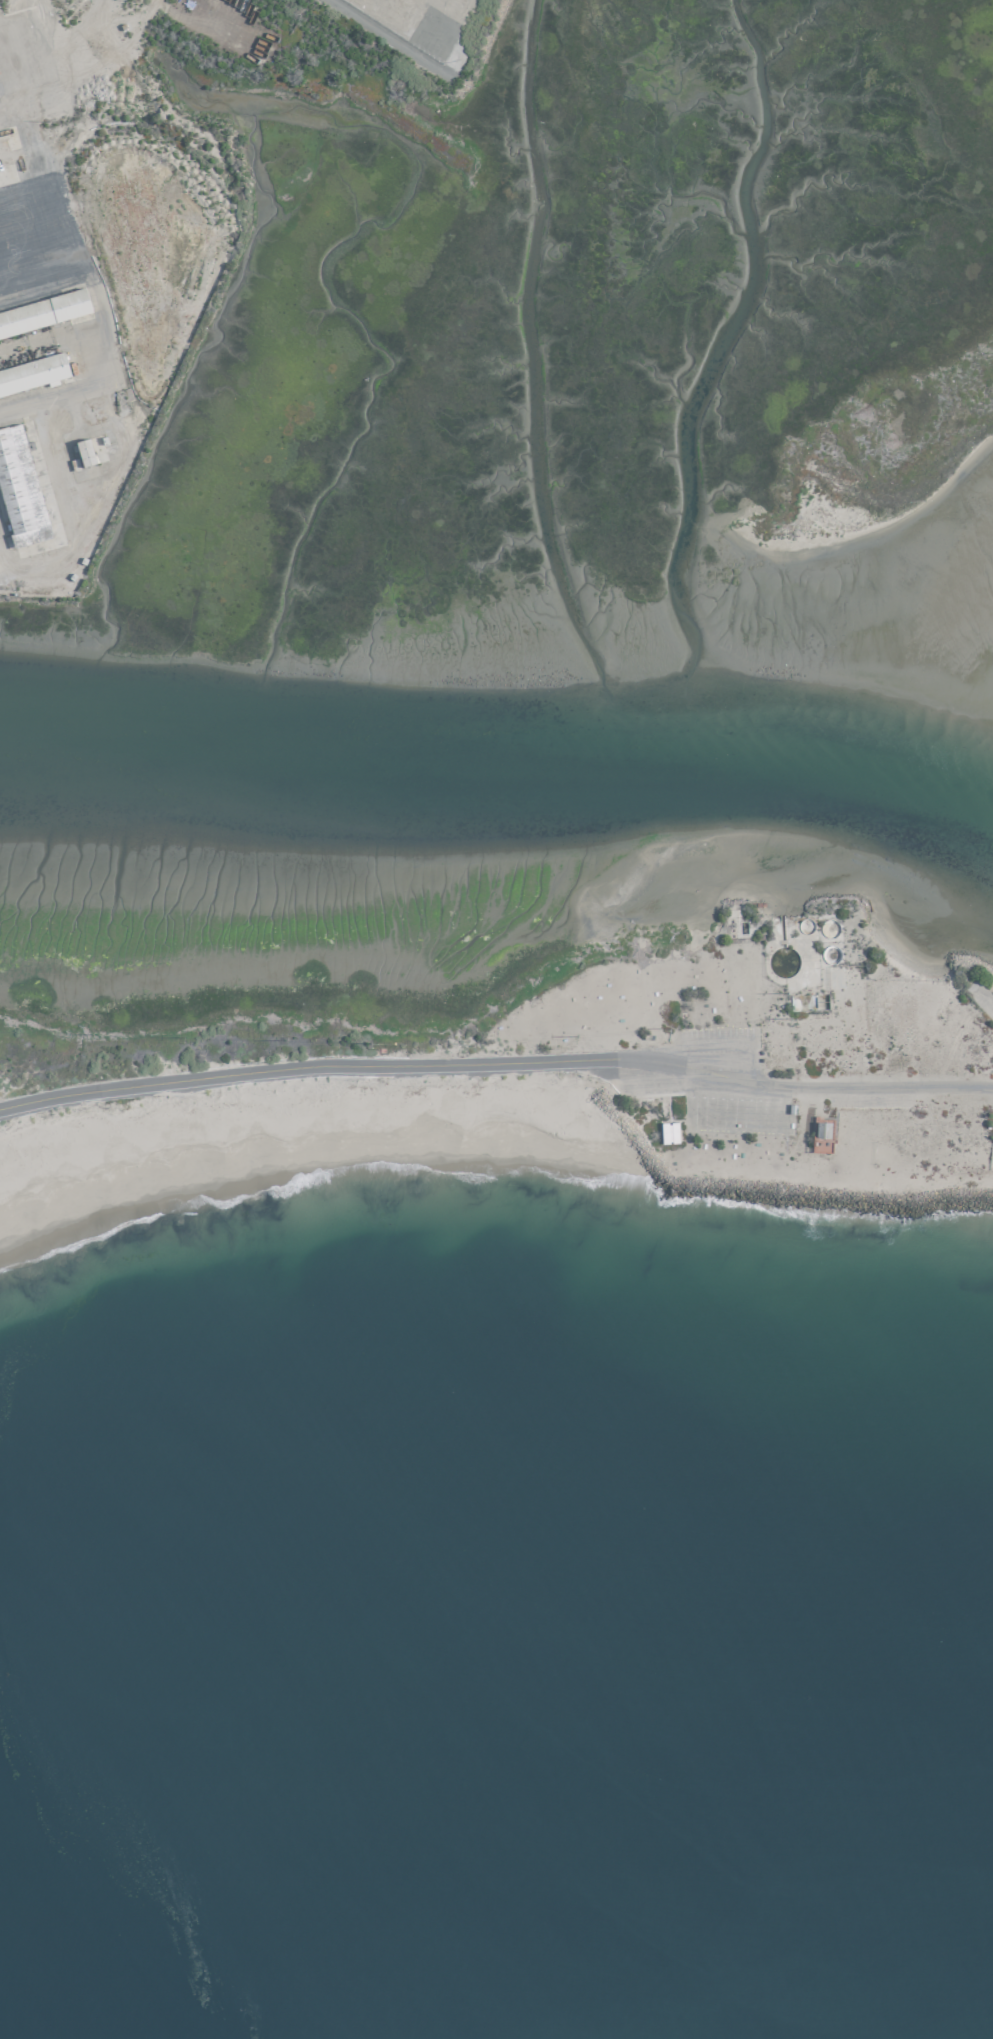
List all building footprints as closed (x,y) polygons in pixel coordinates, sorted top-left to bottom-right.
[(90,314),(83,289),(0,310),(0,337),(90,314)] [(46,384),(47,386),(57,383),(56,379),(68,376),(62,352),(0,368),(0,395),(46,384)] [(20,422),(0,427),(0,503),(11,547),(49,537),(20,422)] [(72,442),(78,467),(93,463),(87,438),(72,442)] [(829,1122),(814,1121),(813,1137),(829,1138),(829,1122)] [(660,1143),(677,1142),(676,1122),(659,1123),(660,1143)]
